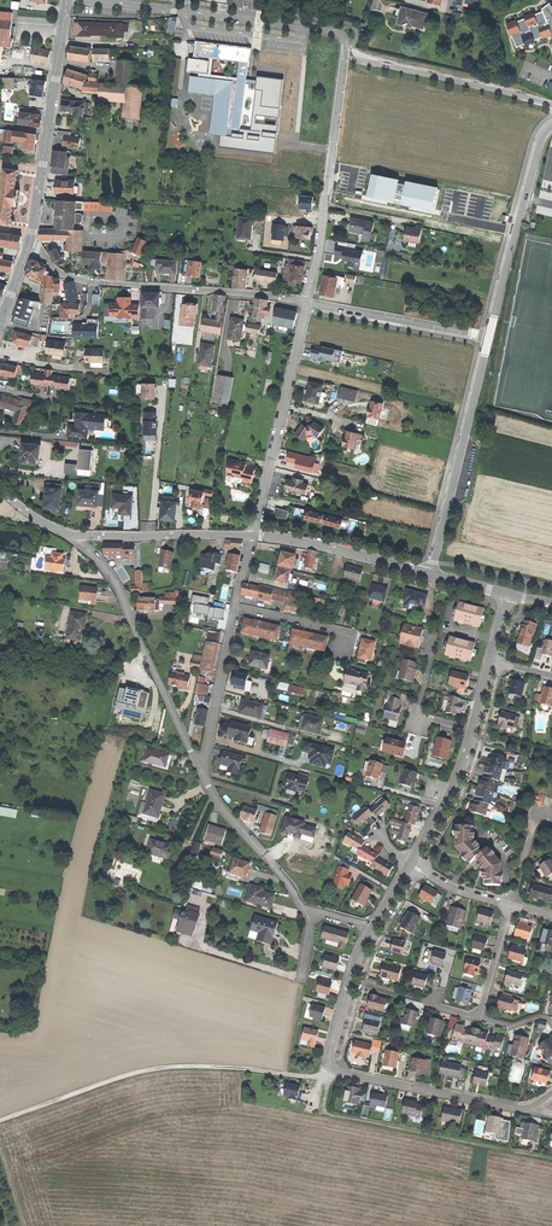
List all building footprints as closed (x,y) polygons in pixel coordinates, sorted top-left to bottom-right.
[(506,24),(511,36),(512,36),(516,48),(525,44),(526,46),(535,42),(534,40),(542,37),(543,39),(551,36),(551,33),(551,0),(550,0),(548,1),(550,3),(542,9),(543,12),(534,15),(534,13),(524,17),(525,19),(517,22),(516,20),(506,24)] [(405,27),(408,25),(408,24),(409,23),(410,24),(412,24),(411,26),(424,29),(427,15),(402,8),(402,10),(400,15),(398,24),(404,26),(405,27)] [(11,39),(12,33),(15,33),(15,29),(15,26),(12,26),(13,21),(12,20),(13,16),(13,13),(0,12),(0,38),(11,39)] [(451,17),(445,15),(442,23),(448,25),(451,17)] [(169,33),(175,34),(176,27),(177,17),(171,16),(169,33)] [(116,35),(122,35),(123,24),(79,23),(79,25),(79,34),(116,35)] [(195,56),(201,56),(213,58),(240,61),(249,62),(250,49),(197,42),(195,56)] [(14,44),(9,44),(6,58),(22,60),(25,45),(14,44)] [(90,58),(91,50),(71,47),(70,54),(69,58),(89,62),(90,58)] [(34,48),(32,60),(40,61),(49,63),(51,51),(34,48)] [(94,50),(94,58),(110,59),(111,49),(94,48),(94,50)] [(232,128),(238,78),(211,75),(213,58),(201,56),(200,60),(210,61),(208,74),(199,73),(198,77),(233,81),(228,127),(232,128)] [(210,61),(200,60),(192,59),(189,58),(188,72),(199,73),(208,74),(210,61)] [(119,83),(133,84),(134,62),(120,60),(119,83)] [(247,77),(249,62),(240,61),(238,78),(247,79),(247,77)] [(84,88),(86,81),(88,76),(68,70),(66,77),(65,82),(84,88)] [(227,136),(220,135),(219,144),(273,151),(282,77),(256,73),(255,78),(247,77),(247,79),(241,129),(232,128),(228,127),(227,136)] [(227,136),(228,127),(233,81),(198,77),(191,76),(189,89),(228,93),(227,104),(218,103),(214,134),(220,135),(227,136)] [(15,88),(15,78),(1,78),(1,88),(15,88)] [(238,78),(232,128),(241,129),(247,79),(238,78)] [(43,93),(44,90),(46,90),(47,81),(34,80),(33,84),(30,84),(30,88),(32,88),(31,95),(42,97),(43,93)] [(100,91),(101,83),(89,82),(86,81),(84,88),(94,91),(100,91)] [(132,86),(101,83),(100,91),(100,92),(127,94),(126,102),(125,119),(140,119),(142,86),(132,86)] [(210,134),(214,134),(218,103),(227,104),(228,93),(189,89),(189,92),(215,96),(210,134)] [(100,100),(126,102),(127,94),(100,92),(100,100)] [(88,112),(89,102),(63,99),(63,104),(62,111),(74,112),(73,117),(84,119),(85,112),(88,112)] [(40,118),(40,115),(20,113),(19,124),(41,127),(42,120),(40,120),(40,118)] [(15,132),(12,131),(13,130),(1,129),(0,135),(0,141),(5,142),(11,143),(12,135),(14,136),(15,132)] [(36,135),(15,132),(14,136),(14,140),(25,142),(24,148),(34,149),(35,142),(36,135)] [(70,138),(66,137),(65,140),(63,139),(63,145),(71,146),(71,147),(74,147),(80,148),(81,138),(70,137),(70,138)] [(66,157),(67,153),(54,151),(52,166),(53,166),(52,172),(68,174),(69,168),(70,162),(69,162),(66,161),(66,157)] [(296,163),(298,154),(287,151),(285,160),(296,163)] [(4,168),(4,173),(1,188),(0,197),(0,224),(11,225),(13,206),(18,207),(19,198),(20,190),(16,190),(19,170),(4,168)] [(371,174),(366,196),(394,202),(394,201),(400,202),(400,204),(432,210),(438,187),(405,181),(404,184),(398,183),(399,179),(371,174)] [(56,194),(74,195),(74,186),(75,181),(57,180),(56,186),(56,194)] [(75,227),(75,223),(76,213),(76,209),(76,202),(59,201),(59,202),(58,202),(58,204),(60,205),(58,208),(58,209),(59,210),(59,211),(58,212),(58,215),(58,220),(58,223),(57,226),(57,229),(74,229),(75,227)] [(85,202),(76,202),(76,209),(84,210),(85,202)] [(113,203),(85,202),(84,210),(84,211),(112,212),(113,203)] [(82,214),(76,213),(75,223),(81,223),(83,221),(84,215),(82,214)] [(247,239),(251,239),(253,218),(240,217),(239,239),(245,239),(247,239)] [(364,240),(370,241),(372,233),(374,223),(352,218),(351,225),(350,231),(365,234),(364,240)] [(273,239),(284,241),(285,236),(285,227),(286,225),(282,225),(273,224),(272,233),(274,233),(273,239)] [(298,227),(294,227),(294,231),(297,232),(297,238),(310,239),(311,235),(311,234),(311,228),(298,226),(298,227)] [(405,241),(420,244),(423,227),(417,226),(416,230),(408,228),(406,238),(405,241)] [(57,230),(40,229),(40,240),(44,240),(57,240),(57,239),(69,237),(69,244),(65,245),(65,251),(71,251),(81,251),(82,230),(57,230)] [(20,248),(21,244),(22,236),(3,233),(0,232),(0,245),(20,248)] [(141,255),(142,253),(147,256),(152,244),(140,237),(136,244),(132,251),(141,255)] [(363,252),(355,250),(346,249),(345,249),(345,248),(337,246),(336,251),(335,255),(345,257),(344,263),(347,263),(346,265),(354,267),(354,265),(360,266),(363,252)] [(54,262),(55,263),(62,259),(63,258),(56,248),(48,252),(53,261),(54,262)] [(102,261),(102,252),(84,251),(83,263),(91,264),(90,268),(95,268),(101,269),(102,261)] [(127,254),(110,253),(109,261),(108,269),(107,269),(106,279),(125,281),(126,267),(127,258),(127,254)] [(11,272),(12,269),(13,261),(0,259),(0,270),(11,272)] [(171,261),(158,260),(157,266),(161,267),(161,272),(167,273),(176,273),(177,261),(177,259),(171,259),(171,261)] [(288,265),(303,267),(304,261),(289,259),(288,265)] [(45,274),(46,274),(49,275),(50,274),(50,272),(47,268),(40,266),(41,264),(40,262),(34,260),(32,262),(29,270),(27,275),(32,277),(32,279),(33,280),(33,281),(41,284),(45,274)] [(192,275),(200,276),(202,262),(189,260),(189,263),(188,274),(192,275)] [(304,267),(303,267),(288,265),(286,264),(284,280),(302,283),(302,282),(303,273),(304,267)] [(235,268),(233,287),(244,289),(246,280),(247,270),(235,268)] [(256,279),(277,282),(278,273),(257,271),(256,279)] [(49,275),(46,274),(42,302),(42,303),(52,304),(54,291),(59,292),(60,285),(55,285),(56,277),(49,275)] [(336,286),(337,279),(325,276),(323,283),(321,294),(334,297),(336,286)] [(337,279),(336,286),(346,288),(348,279),(338,277),(337,279)] [(67,298),(68,303),(78,303),(74,281),(64,283),(67,298)] [(143,308),(154,308),(160,308),(160,301),(160,293),(143,293),(143,308)] [(213,310),(219,311),(224,312),(227,296),(215,294),(214,303),(213,310)] [(40,308),(42,303),(42,302),(22,298),(19,307),(14,320),(29,326),(33,315),(35,308),(40,308)] [(130,317),(130,316),(137,316),(140,316),(140,306),(131,306),(131,298),(129,298),(127,298),(118,298),(118,303),(111,303),(111,315),(118,315),(118,317),(130,317)] [(260,318),(262,318),(264,319),(265,315),(269,315),(270,307),(269,307),(267,307),(268,301),(263,300),(257,299),(253,317),(257,318),(260,318)] [(80,314),(80,303),(79,303),(78,303),(68,303),(62,303),(62,317),(71,317),(71,314),(80,314)] [(197,304),(184,303),(183,307),(182,307),(181,309),(181,312),(183,312),(183,316),(187,317),(187,318),(194,319),(194,317),(196,318),(197,304)] [(154,308),(143,308),(143,319),(152,319),(154,319),(154,313),(154,308)] [(287,311),(276,308),(273,323),(288,326),(294,328),(297,313),(287,311)] [(256,325),(257,318),(253,317),(250,316),(249,324),(256,325)] [(232,318),(229,339),(240,341),(243,327),(244,320),(232,318)] [(152,319),(143,319),(143,328),(152,328),(152,319)] [(221,333),(223,322),(217,321),(204,319),(202,330),(216,333),(221,333)] [(249,324),(247,331),(260,333),(261,330),(261,326),(256,325),(249,324)] [(82,325),(75,325),(74,337),(76,337),(98,337),(99,326),(82,325)] [(30,346),(30,345),(32,336),(33,336),(16,331),(14,339),(13,342),(20,343),(25,345),(30,346)] [(66,343),(49,341),(48,345),(47,353),(64,355),(65,349),(66,343)] [(209,345),(203,344),(202,344),(201,352),(199,363),(199,364),(200,364),(209,366),(211,366),(214,346),(209,345)] [(321,351),(313,349),(311,358),(320,360),(320,359),(326,360),(333,361),(336,350),(323,347),(321,351)] [(92,362),(102,363),(103,363),(104,357),(104,349),(87,349),(87,350),(87,354),(87,362),(92,362)] [(16,376),(18,367),(18,366),(1,363),(0,367),(0,374),(16,377),(16,376)] [(45,384),(46,375),(33,373),(32,385),(38,385),(44,386),(45,384)] [(57,386),(58,376),(52,375),(46,375),(45,384),(57,386)] [(213,404),(228,407),(234,378),(229,377),(226,376),(222,375),(219,375),(213,404)] [(71,378),(58,376),(57,386),(56,388),(59,388),(70,389),(71,378)] [(319,404),(320,398),(322,392),(323,387),(323,385),(310,382),(308,391),(305,400),(319,404)] [(155,384),(143,384),(142,394),(142,398),(154,398),(155,390),(155,386),(155,384)] [(358,391),(341,387),(340,391),(339,397),(356,401),(358,391)] [(23,398),(22,401),(0,394),(0,406),(18,411),(15,422),(24,425),(29,406),(31,407),(33,400),(23,398)] [(383,404),(372,401),(371,404),(371,407),(369,407),(367,415),(369,416),(379,419),(383,404)] [(69,425),(68,436),(87,439),(88,426),(105,427),(106,415),(77,411),(76,420),(76,422),(76,426),(69,425)] [(148,412),(144,412),(144,435),(157,435),(157,427),(156,427),(156,421),(155,421),(155,412),(148,412)] [(377,426),(379,419),(369,416),(367,423),(377,426)] [(309,442),(314,442),(317,437),(318,437),(321,434),(324,429),(314,422),(312,426),(309,427),(307,428),(303,424),(296,434),(301,437),(304,440),(305,439),(306,440),(309,442)] [(360,440),(361,435),(348,431),(346,437),(345,437),(344,440),(343,446),(344,446),(344,447),(354,450),(357,439),(360,440)] [(39,459),(41,445),(23,443),(22,457),(23,457),(23,463),(27,463),(36,464),(37,458),(39,459)] [(82,449),(80,449),(79,459),(79,465),(78,469),(91,470),(93,450),(91,450),(82,449)] [(235,475),(243,477),(242,481),(252,483),(254,475),(251,474),(253,466),(251,466),(246,465),(247,464),(230,460),(226,475),(235,477),(235,475)] [(78,474),(78,469),(79,465),(66,464),(65,473),(78,474)] [(290,490),(293,491),(294,492),(295,494),(297,494),(299,492),(303,493),(304,490),(307,491),(309,484),(303,482),(304,479),(295,477),(295,479),(294,480),(288,479),(286,485),(291,487),(290,490)] [(62,488),(47,487),(45,507),(53,508),(60,508),(62,488)] [(93,491),(80,489),(78,505),(87,505),(98,506),(98,505),(99,492),(99,491),(98,491),(98,487),(93,487),(93,491)] [(202,505),(204,494),(204,492),(203,492),(192,489),(190,498),(188,498),(187,502),(193,503),(197,504),(201,504),(202,505)] [(133,497),(113,495),(112,507),(120,508),(124,508),(124,514),(131,515),(133,497)] [(175,521),(177,502),(174,502),(164,501),(162,501),(160,519),(167,520),(175,521)] [(289,511),(276,507),(273,516),(287,520),(289,511)] [(293,517),(305,520),(307,510),(296,507),(293,517)] [(305,520),(321,524),(322,523),(324,515),(324,514),(316,512),(307,510),(305,520)] [(324,524),(341,529),(344,519),(336,517),(327,515),(324,524)] [(237,546),(242,547),(243,542),(226,540),(224,549),(233,551),(234,546),(237,546)] [(122,559),(122,556),(122,546),(122,544),(104,544),(104,553),(104,556),(116,556),(116,559),(122,559)] [(122,546),(122,556),(129,555),(129,558),(134,558),(134,546),(122,546)] [(62,559),(63,555),(60,554),(56,554),(55,559),(52,558),(52,553),(56,554),(56,549),(44,548),(43,552),(45,552),(45,553),(47,558),(46,570),(63,573),(64,565),(62,565),(62,559)] [(159,567),(170,570),(173,554),(163,551),(161,557),(159,567)] [(316,564),(315,564),(318,553),(312,551),(310,558),(309,557),(306,569),(311,570),(311,569),(314,570),(316,564)] [(230,555),(227,570),(237,572),(239,563),(241,553),(236,552),(235,556),(230,555)] [(298,561),(295,560),(296,556),(294,556),(295,554),(291,553),(290,555),(286,554),(282,553),(282,554),(280,555),(279,558),(280,560),(278,566),(293,570),(294,566),(297,567),(298,561)] [(200,563),(202,565),(205,569),(207,572),(210,570),(214,571),(215,564),(221,565),(223,555),(214,554),(213,556),(211,555),(211,557),(208,556),(202,555),(200,563)] [(259,571),(268,573),(270,566),(261,564),(259,571)] [(344,579),(360,583),(363,570),(354,568),(347,566),(344,579)] [(287,585),(289,581),(290,575),(291,572),(278,568),(276,575),(274,576),(274,579),(275,581),(281,583),(287,585)] [(291,571),(291,572),(290,575),(294,576),(292,581),(292,584),(297,585),(297,582),(308,585),(312,586),(315,577),(291,571)] [(132,592),(143,592),(143,584),(137,584),(137,585),(132,585),(132,592)] [(257,599),(260,587),(244,584),(243,589),(241,595),(257,599)] [(369,598),(373,599),(382,601),(384,602),(388,589),(382,588),(383,586),(381,586),(380,585),(379,587),(373,585),(369,598)] [(260,587),(257,599),(271,601),(271,599),(273,591),(273,589),(260,586),(260,587)] [(81,602),(97,604),(98,596),(99,589),(83,587),(81,602)] [(404,607),(421,611),(422,606),(425,606),(427,598),(422,596),(422,594),(416,593),(407,590),(405,596),(407,596),(404,607)] [(300,596),(273,591),(271,599),(288,603),(298,605),(300,596)] [(160,597),(160,600),(159,603),(181,604),(180,594),(166,593),(166,597),(160,597)] [(191,605),(195,606),(195,604),(208,607),(209,598),(193,595),(191,605)] [(155,611),(156,599),(139,599),(138,611),(146,611),(155,611)] [(300,605),(298,605),(288,603),(286,609),(298,612),(300,605)] [(481,621),(483,616),(484,610),(460,603),(459,603),(458,607),(457,609),(456,615),(454,621),(458,622),(464,623),(467,624),(470,625),(476,627),(479,627),(481,621)] [(208,607),(195,604),(195,606),(194,614),(208,616),(210,609),(209,607),(208,607)] [(211,606),(211,608),(215,609),(213,619),(223,620),(225,608),(211,606)] [(85,629),(87,616),(72,613),(67,639),(80,641),(82,630),(82,628),(85,629)] [(241,633),(259,637),(262,623),(253,620),(245,619),(241,633)] [(530,644),(533,634),(534,635),(537,624),(526,621),(524,625),(523,625),(521,634),(518,641),(530,644)] [(277,641),(280,627),(273,625),(262,623),(259,637),(277,641)] [(400,643),(419,648),(421,641),(420,641),(421,639),(422,636),(424,629),(405,624),(403,631),(402,630),(401,636),(402,636),(400,643)] [(302,632),(292,629),(289,644),(307,648),(311,634),(302,632)] [(208,633),(206,642),(217,644),(219,635),(208,633)] [(323,636),(311,634),(307,648),(324,652),(328,637),(323,636)] [(471,662),(472,656),(474,650),(475,644),(464,641),(451,637),(450,637),(449,642),(448,643),(447,649),(445,655),(449,656),(455,658),(461,659),(467,661),(471,662)] [(366,659),(371,661),(375,642),(362,639),(361,645),(362,646),(362,649),(361,652),(360,652),(358,658),(359,658),(366,659)] [(551,657),(551,642),(546,640),(544,650),(542,655),(543,655),(547,656),(551,658),(551,657)] [(200,670),(211,672),(217,644),(206,642),(200,670)] [(541,662),(543,655),(542,655),(544,650),(538,649),(535,660),(541,662)] [(267,670),(270,657),(253,653),(251,659),(249,666),(267,670)] [(191,667),(199,668),(201,660),(193,659),(191,667)] [(402,678),(413,681),(414,677),(415,675),(413,674),(414,669),(416,663),(404,659),(401,671),(403,672),(402,678)] [(369,675),(355,672),(355,671),(354,670),(353,670),(352,670),(351,670),(351,671),(350,673),(349,673),(347,672),(344,685),(344,686),(345,683),(358,686),(357,691),(368,694),(370,686),(366,685),(369,675)] [(462,675),(456,673),(452,672),(449,684),(466,689),(468,683),(470,677),(462,675)] [(247,681),(248,676),(235,673),(233,678),(232,685),(235,686),(238,687),(238,689),(245,691),(247,681)] [(188,689),(190,678),(184,677),(177,675),(171,674),(169,685),(179,687),(188,689)] [(515,696),(520,698),(524,684),(512,680),(510,688),(509,694),(515,696)] [(278,689),(288,692),(290,685),(279,682),(278,689)] [(196,693),(206,696),(208,686),(203,685),(198,684),(196,693)] [(288,692),(302,695),(304,688),(290,685),(288,692)] [(551,706),(551,690),(545,688),(543,696),(541,703),(549,706),(551,706)] [(386,718),(398,721),(400,713),(401,710),(399,710),(399,708),(403,694),(389,690),(388,696),(391,697),(386,718)] [(534,701),(541,703),(543,696),(536,694),(534,701)] [(199,702),(210,704),(211,698),(201,696),(199,702)] [(455,715),(456,713),(460,714),(462,709),(463,705),(459,703),(460,699),(450,696),(446,712),(455,715)] [(263,706),(243,700),(241,706),(239,713),(260,719),(263,706)] [(195,724),(206,726),(209,710),(198,708),(196,717),(195,724)] [(516,717),(502,713),(500,721),(498,727),(507,729),(507,726),(513,728),(516,717)] [(312,718),(305,716),(302,729),(320,734),(323,721),(312,718)] [(239,741),(247,743),(248,738),(251,728),(232,723),(229,735),(236,737),(239,738),(239,741)] [(287,743),(289,735),(271,730),(268,739),(286,744),(287,743)] [(289,735),(287,743),(292,745),(295,736),(289,735)] [(433,755),(445,759),(447,753),(448,748),(450,748),(452,741),(438,737),(433,755)] [(395,754),(403,756),(403,754),(406,743),(404,742),(388,738),(387,740),(382,739),(380,750),(395,754)] [(325,767),(326,763),(330,764),(334,750),(304,742),(302,751),(311,753),(310,756),(309,758),(312,759),(311,763),(325,767)] [(156,764),(166,767),(167,761),(169,755),(148,749),(144,762),(155,765),(156,764)] [(237,775),(242,758),(224,752),(220,764),(229,767),(227,772),(230,773),(237,775)] [(507,756),(496,753),(495,757),(492,757),(490,756),(488,760),(488,764),(508,769),(509,769),(511,762),(506,760),(507,756)] [(381,776),(382,771),(380,771),(382,764),(371,760),(370,762),(367,761),(365,770),(367,771),(366,776),(378,780),(378,778),(380,779),(381,776)] [(506,777),(508,769),(488,764),(486,763),(484,768),(484,771),(487,772),(489,773),(488,777),(496,779),(500,780),(501,776),(506,777)] [(389,766),(382,764),(380,771),(382,771),(387,773),(389,766)] [(414,781),(417,782),(418,779),(420,774),(406,770),(402,784),(412,787),(414,781)] [(294,791),(294,788),(296,788),(305,791),(309,779),(290,774),(287,785),(287,786),(287,789),(294,791)] [(493,791),(496,779),(488,777),(485,776),(483,780),(481,780),(479,779),(477,783),(477,787),(493,791)] [(490,804),(493,791),(477,787),(475,792),(475,795),(477,796),(480,796),(479,801),(489,803),(490,804)] [(150,790),(146,803),(143,813),(157,818),(160,808),(164,795),(150,790)] [(267,801),(269,796),(258,793),(256,797),(267,801)] [(383,797),(369,810),(373,813),(376,817),(380,814),(390,805),(383,797)] [(487,810),(489,803),(479,801),(477,800),(476,804),(474,803),(471,802),(470,806),(469,810),(475,812),(486,815),(485,816),(490,817),(491,811),(487,810)] [(156,822),(157,818),(143,813),(146,803),(142,802),(138,817),(156,822)] [(267,813),(275,815),(277,810),(258,805),(257,810),(258,810),(267,813)] [(409,805),(404,822),(411,824),(414,825),(416,817),(419,808),(409,805)] [(251,808),(244,806),(240,817),(245,819),(244,821),(247,821),(249,822),(250,820),(258,822),(260,814),(257,813),(258,810),(257,810),(251,808)] [(356,823),(359,826),(365,820),(373,813),(369,810),(366,806),(352,818),(353,819),(356,823)] [(17,818),(18,811),(0,808),(0,815),(17,818)] [(270,834),(275,815),(267,813),(261,832),(270,834)] [(408,835),(411,824),(404,822),(393,819),(391,824),(400,827),(396,839),(406,842),(408,835)] [(205,839),(222,845),(226,831),(209,825),(205,839)] [(472,831),(472,826),(457,825),(457,847),(461,852),(464,855),(471,863),(475,859),(477,858),(482,853),(479,849),(480,848),(474,841),(474,831),(472,831)] [(343,841),(359,850),(362,846),(364,842),(359,839),(352,835),(348,833),(343,841)] [(147,853),(169,860),(173,847),(163,844),(151,840),(147,853)] [(198,857),(200,848),(192,846),(190,855),(198,857)] [(357,854),(373,864),(377,858),(378,855),(372,852),(371,851),(362,846),(359,850),(357,854)] [(221,858),(223,852),(213,848),(211,855),(221,858)] [(487,848),(484,851),(482,853),(477,858),(480,861),(478,862),(485,870),(484,880),(486,880),(486,884),(501,885),(502,863),(487,848)] [(196,863),(198,857),(190,855),(188,861),(196,863)] [(388,875),(393,867),(388,864),(384,862),(377,858),(373,864),(372,866),(388,875)] [(234,859),(231,871),(230,873),(240,876),(246,878),(248,871),(250,863),(234,859)] [(551,859),(540,865),(547,877),(551,874),(551,862),(551,859)] [(341,860),(339,866),(349,870),(351,866),(341,860)] [(344,883),(348,885),(350,881),(350,880),(352,876),(347,874),(349,870),(339,866),(333,882),(343,885),(344,883)] [(238,881),(240,876),(230,873),(231,871),(223,869),(220,876),(238,881)] [(192,887),(211,893),(214,885),(195,879),(192,887)] [(352,899),(363,906),(367,898),(371,891),(361,884),(352,899)] [(246,901),(271,908),(273,901),(274,896),(261,892),(262,889),(251,885),(246,901)] [(550,901),(551,895),(551,893),(551,890),(533,885),(530,896),(550,901)] [(221,886),(214,887),(215,896),(223,898),(221,886)] [(429,902),(432,903),(435,897),(434,897),(436,892),(432,889),(431,889),(426,886),(423,891),(420,896),(422,897),(429,902)] [(188,906),(186,911),(197,914),(199,909),(188,906)] [(459,909),(452,907),(447,923),(453,925),(452,927),(460,929),(462,923),(460,922),(462,918),(463,918),(465,911),(459,909)] [(477,920),(490,924),(493,912),(485,910),(480,909),(477,920)] [(174,931),(192,936),(194,930),(195,925),(196,925),(199,915),(197,914),(186,911),(185,914),(175,911),(173,918),(179,920),(178,924),(177,924),(174,931)] [(399,929),(410,935),(420,918),(409,912),(404,920),(399,929)] [(257,941),(271,945),(273,937),(274,937),(275,933),(278,923),(255,916),(251,929),(256,931),(260,932),(257,941)] [(520,921),(519,924),(527,927),(528,920),(521,917),(520,921)] [(527,927),(519,924),(518,924),(515,936),(529,940),(532,928),(527,927)] [(337,948),(343,950),(348,933),(343,932),(330,929),(324,927),(320,939),(325,940),(324,944),(338,947),(337,948)] [(545,930),(541,948),(547,950),(547,951),(551,953),(551,952),(551,932),(545,930)] [(487,939),(475,936),(472,947),(484,951),(486,945),(487,939)] [(390,951),(402,954),(405,943),(393,940),(391,945),(390,951)] [(510,961),(522,964),(526,950),(512,947),(510,954),(509,958),(511,959),(510,961)] [(440,965),(443,966),(446,954),(435,951),(431,962),(440,965)] [(326,955),(325,961),(323,967),(327,968),(337,971),(338,966),(340,959),(326,955)] [(464,969),(465,969),(475,972),(478,973),(479,969),(481,963),(467,959),(464,969)] [(380,976),(397,981),(400,969),(383,964),(381,970),(380,976)] [(511,984),(519,987),(523,974),(517,973),(508,971),(506,978),(504,984),(510,986),(511,984)] [(412,985),(425,988),(426,984),(428,977),(415,973),(412,985)] [(316,992),(329,995),(331,989),(332,983),(320,980),(319,981),(317,991),(316,992)] [(459,988),(459,989),(457,999),(456,1002),(468,1005),(470,998),(472,991),(459,988)] [(368,1007),(382,1011),(385,1000),(377,998),(377,997),(371,995),(369,1001),(368,1007)] [(506,1009),(511,1011),(514,1000),(510,999),(502,996),(501,996),(500,1000),(499,1004),(501,1005),(500,1008),(506,1009)] [(518,1001),(514,1000),(511,1011),(506,1009),(504,1014),(512,1016),(515,1014),(518,1001)] [(310,1018),(310,1017),(313,1005),(308,1004),(305,1017),(310,1018)] [(325,1008),(313,1005),(310,1017),(322,1020),(324,1014),(325,1008)] [(400,1023),(413,1027),(417,1012),(412,1011),(407,1009),(404,1018),(402,1017),(400,1023)] [(364,1019),(366,1019),(380,1023),(381,1016),(366,1013),(364,1019)] [(440,1036),(443,1026),(439,1025),(437,1025),(438,1019),(436,1019),(432,1017),(427,1034),(436,1037),(436,1035),(440,1036)] [(452,1027),(455,1029),(456,1024),(458,1018),(452,1017),(448,1028),(451,1029),(452,1027)] [(380,1023),(366,1019),(365,1025),(363,1031),(377,1034),(380,1023)] [(545,1030),(547,1022),(540,1021),(538,1028),(545,1030)] [(464,1043),(465,1042),(468,1031),(468,1030),(464,1029),(465,1027),(462,1026),(456,1024),(455,1029),(451,1043),(452,1045),(455,1046),(456,1045),(458,1041),(464,1043)] [(305,1028),(302,1040),(316,1043),(317,1039),(318,1031),(305,1028)] [(465,1042),(477,1046),(481,1032),(481,1031),(476,1029),(473,1029),(472,1032),(468,1031),(465,1042)] [(489,1050),(489,1049),(491,1040),(487,1039),(489,1034),(485,1033),(481,1032),(477,1046),(476,1047),(489,1050)] [(489,1049),(501,1052),(505,1038),(501,1037),(497,1036),(496,1040),(492,1039),(491,1040),(489,1049)] [(514,1046),(512,1054),(524,1057),(529,1040),(520,1037),(516,1036),(514,1046)] [(314,1048),(316,1043),(302,1040),(301,1039),(300,1044),(314,1048)] [(372,1045),(371,1050),(379,1052),(382,1041),(373,1039),(372,1045)] [(551,1042),(549,1039),(539,1046),(550,1062),(551,1063),(551,1043),(551,1042)] [(371,1050),(372,1045),(366,1044),(357,1042),(354,1054),(356,1055),(356,1057),(364,1059),(365,1057),(369,1058),(371,1050)] [(505,1056),(511,1058),(512,1054),(514,1046),(508,1044),(505,1056)] [(398,1054),(386,1051),(383,1066),(390,1067),(395,1068),(398,1054)] [(430,1062),(414,1059),(411,1071),(418,1072),(428,1074),(430,1062)] [(449,1076),(459,1078),(460,1074),(461,1070),(462,1066),(442,1062),(440,1074),(449,1076)] [(550,1073),(535,1068),(532,1080),(547,1084),(548,1079),(550,1073)] [(489,1074),(476,1071),(473,1085),(477,1086),(477,1084),(481,1085),(486,1086),(489,1074)] [(289,1100),(300,1102),(301,1092),(299,1092),(299,1091),(300,1087),(287,1084),(286,1090),(285,1090),(284,1097),(289,1098),(289,1100)] [(360,1100),(364,1101),(365,1095),(360,1094),(356,1093),(357,1088),(354,1087),(349,1086),(346,1103),(354,1104),(353,1107),(358,1108),(360,1100)] [(370,1104),(369,1107),(375,1108),(376,1106),(385,1108),(387,1097),(379,1095),(372,1094),(370,1104)] [(403,1113),(420,1117),(422,1106),(417,1105),(418,1103),(412,1102),(405,1101),(403,1113)] [(367,1118),(369,1107),(370,1104),(364,1103),(361,1118),(367,1119),(367,1118)] [(448,1122),(459,1124),(462,1112),(456,1110),(456,1111),(454,1110),(451,1110),(451,1109),(445,1108),(442,1118),(449,1120),(448,1122)] [(496,1140),(508,1142),(511,1122),(504,1120),(504,1121),(497,1120),(498,1118),(493,1117),(488,1116),(485,1132),(494,1134),(494,1136),(496,1140)] [(532,1140),(536,1141),(539,1127),(532,1126),(532,1124),(529,1124),(526,1123),(525,1129),(520,1128),(516,1127),(515,1134),(524,1135),(523,1140),(531,1141),(532,1140)]
